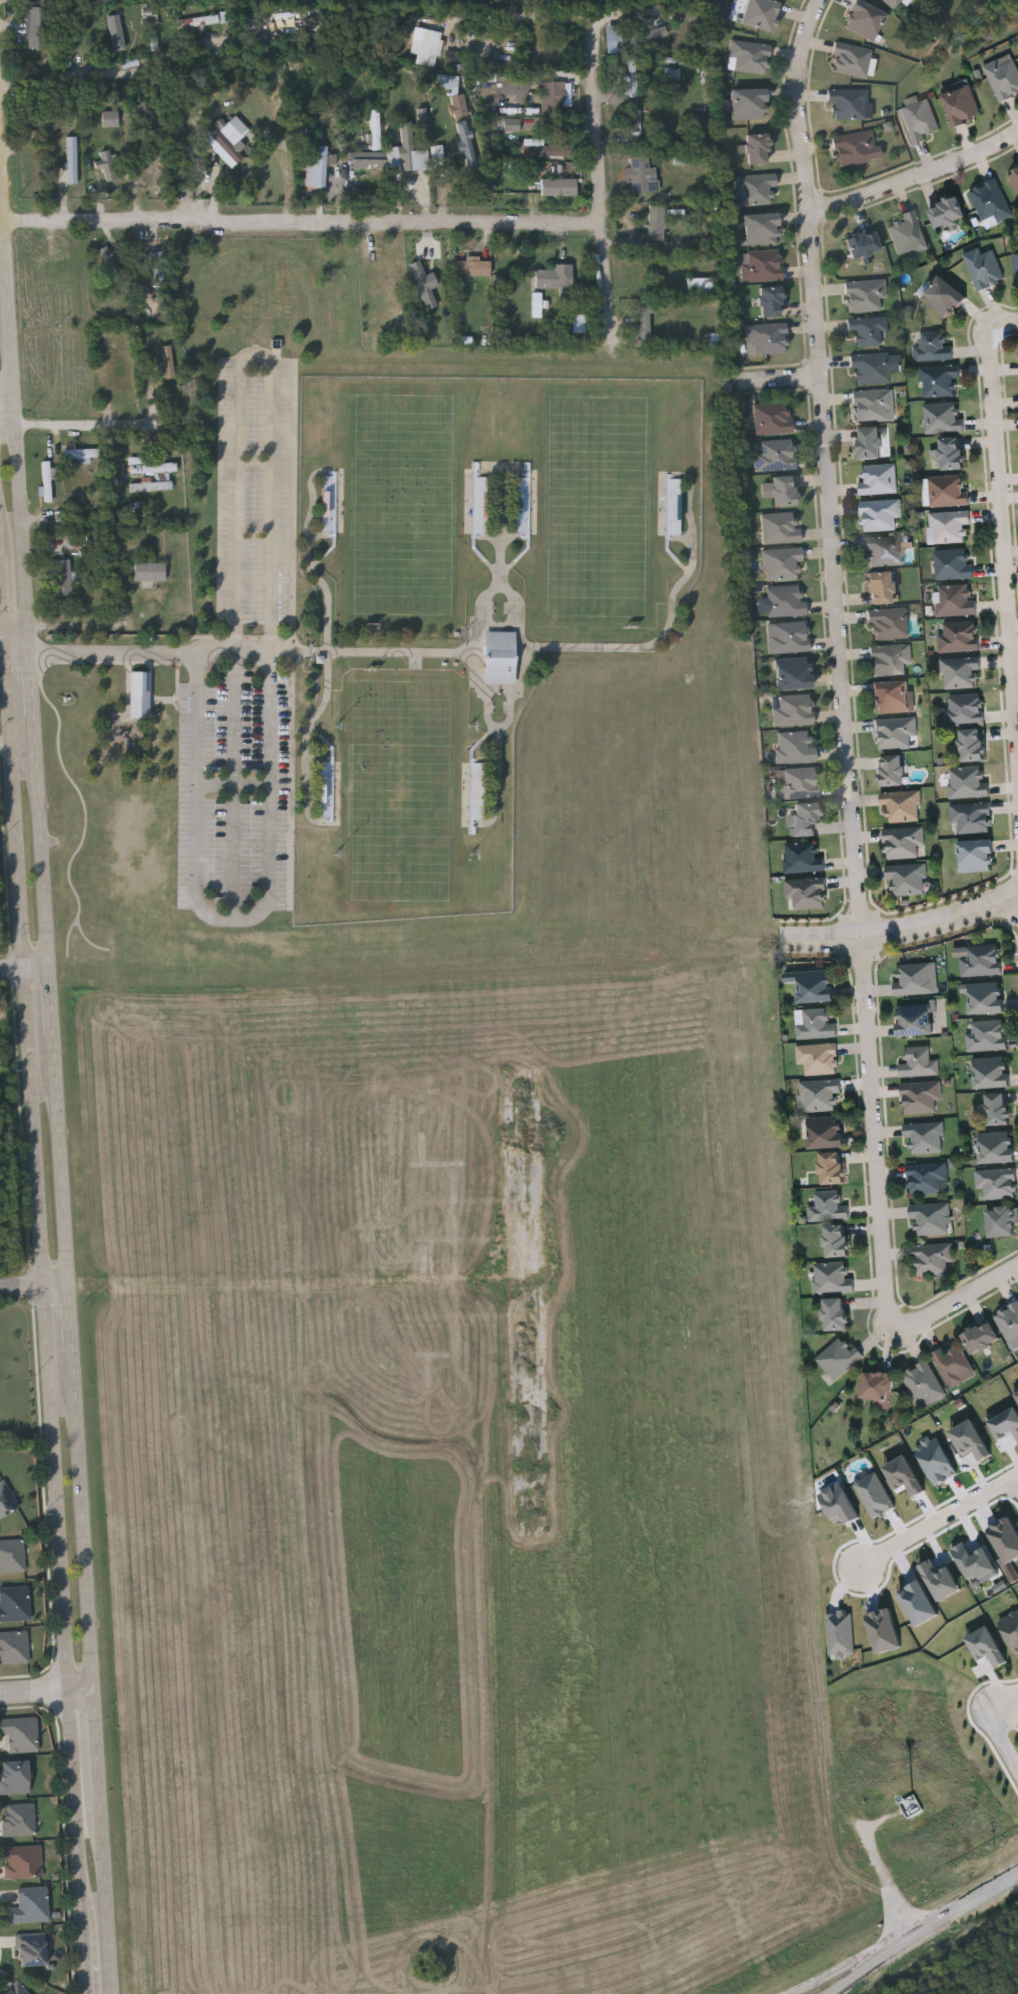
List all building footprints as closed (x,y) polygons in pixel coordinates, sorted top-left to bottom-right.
[(741,25),(747,0),(768,0),(780,3),(773,32),(741,25)] [(841,26),(854,0),(857,0),(886,14),(872,42),(841,26)] [(892,9),(883,0),(901,0),(892,9)] [(28,47),(31,6),(50,7),(46,48),(28,47)] [(111,14),(124,14),(124,50),(111,50),(111,14)] [(344,14),(355,14),(355,33),(344,33),(344,14)] [(218,23),(179,27),(178,18),(218,15),(218,23)] [(669,35),(666,26),(649,32),(647,27),(619,37),(624,52),(669,35)] [(415,64),(416,28),(440,30),(439,65),(415,64)] [(729,59),(730,41),(769,44),(767,75),(732,72),(733,59),(729,59)] [(866,78),(831,72),(836,44),(871,50),(866,78)] [(626,96),(626,58),(637,58),(637,96),(626,96)] [(1013,58),(1017,69),(1017,93),(999,101),(984,65),(1001,58),(1003,62),(1013,58)] [(459,78),(443,78),(442,89),(459,89),(459,78)] [(559,99),(559,114),(547,114),(547,81),(563,81),(563,99),(559,99)] [(941,95),(969,85),(981,117),(953,127),(941,95)] [(731,89),(765,89),(765,119),(731,119),(731,89)] [(866,89),(866,119),(831,119),(831,102),(827,102),(827,89),(866,89)] [(453,117),(468,115),(466,94),(450,96),(453,117)] [(928,98),(938,130),(924,134),(926,139),(911,144),(899,105),(916,100),(916,101),(928,98)] [(640,140),(632,140),(632,108),(640,108),(640,140)] [(371,109),(379,109),(380,149),(385,149),(386,168),(353,169),(353,151),(373,151),(371,109)] [(119,125),(104,126),(104,111),(119,111),(119,125)] [(519,130),(503,130),(503,116),(519,116),(519,130)] [(243,137),(233,146),(244,157),(232,168),(205,139),(226,119),(243,137)] [(455,122),(467,119),(478,165),(466,168),(455,122)] [(399,121),(412,121),(413,170),(400,170),(399,121)] [(874,148),(867,150),(869,161),(837,168),(831,137),(871,130),(874,148)] [(747,164),(747,154),(738,154),(738,146),(745,146),(745,134),(767,134),(767,164),(747,164)] [(77,136),(77,182),(67,182),(67,136),(77,136)] [(543,138),(543,145),(569,145),(569,156),(524,156),(524,138),(543,138)] [(326,186),(316,186),(316,145),(326,145),(326,186)] [(433,166),(445,165),(444,146),(432,146),(433,166)] [(92,161),(100,161),(100,150),(114,150),(114,180),(92,180),(92,161)] [(648,190),(632,190),(632,155),(648,155),(648,190)] [(1007,171),(1017,166),(1017,196),(1007,171)] [(735,175),(774,175),(774,206),(735,206),(735,175)] [(542,196),(542,178),(577,178),(577,196),(542,196)] [(985,228),(968,191),(995,178),(1012,215),(985,228)] [(965,217),(936,229),(927,208),(957,196),(965,217)] [(665,205),(665,238),(649,238),(649,205),(665,205)] [(901,220),(899,215),(914,210),(927,247),(898,256),(888,224),(901,220)] [(736,245),(736,236),(744,236),(743,214),(778,214),(778,245),(736,245)] [(880,250),(852,260),(845,239),(873,229),(880,250)] [(100,250),(112,276),(121,272),(109,246),(100,250)] [(976,290),(963,253),(980,248),(982,252),(992,248),(1003,280),(976,290)] [(168,251),(168,283),(154,283),(154,251),(168,251)] [(744,281),(742,253),(781,251),(782,280),(744,281)] [(432,289),(439,286),(434,272),(426,275),(421,260),(411,264),(428,310),(439,306),(432,289)] [(490,276),(453,276),(453,261),(490,261),(490,276)] [(536,288),(536,270),(554,270),(554,264),(572,264),(572,288),(536,288)] [(920,299),(939,276),(965,296),(947,320),(920,299)] [(687,278),(712,278),(712,297),(687,297),(687,278)] [(845,282),(885,280),(886,298),(879,298),(879,310),(847,312),(845,282)] [(759,286),(781,286),(781,317),(759,317),(759,286)] [(651,301),(640,301),(640,326),(635,326),(636,341),(652,340),(651,301)] [(856,347),(855,332),(847,332),(847,319),(885,317),(887,346),(856,347)] [(788,353),(747,354),(746,325),(786,323),(788,353)] [(913,350),(920,349),(919,333),(948,331),(950,359),(914,361),(913,350)] [(173,346),(173,377),(161,377),(161,346),(173,346)] [(888,383),(853,384),(852,355),(887,354),(888,383)] [(922,396),(921,366),(959,364),(959,378),(955,378),(956,395),(922,396)] [(854,390),(893,389),(893,408),(887,408),(887,420),(855,421),(854,390)] [(924,402),(957,402),(958,417),(963,417),(963,431),(924,431),(924,402)] [(789,404),(790,433),(755,435),(754,405),(789,404)] [(880,427),(880,458),(858,458),(858,427),(880,427)] [(940,459),(930,459),(930,450),(940,450),(939,438),(962,437),(963,469),(940,470),(940,459)] [(756,471),(756,441),(795,441),(795,471),(756,471)] [(99,449),(99,457),(66,457),(66,449),(99,449)] [(177,472),(129,473),(129,460),(176,460),(177,472)] [(40,487),(40,500),(53,499),(52,480),(57,480),(57,468),(51,468),(51,461),(44,462),(45,487),(40,487)] [(895,463),(896,493),(861,494),(860,465),(895,463)] [(337,469),(337,534),(323,534),(323,469),(337,469)] [(474,534),(474,476),(488,476),(488,534),(474,534)] [(929,476),(965,476),(965,506),(929,506),(929,476)] [(530,477),(530,534),(516,534),(516,477),(530,477)] [(762,484),(771,484),(771,477),(795,477),(795,508),(773,508),(773,499),(762,499),(762,484)] [(900,519),(897,519),(898,530),(862,531),(861,501),(900,500),(900,519)] [(931,543),(930,513),(969,511),(969,524),(967,524),(968,541),(931,543)] [(761,516),(796,513),(799,542),(763,545),(761,516)] [(901,566),(865,566),(865,537),(901,537),(901,566)] [(935,580),(934,550),(967,548),(968,564),(973,564),(973,578),(935,580)] [(801,549),(802,562),(797,562),(797,579),(764,580),(763,550),(801,549)] [(71,559),(71,595),(53,595),(53,559),(71,559)] [(165,563),(165,581),(135,581),(135,563),(165,563)] [(891,605),(868,605),(868,573),(891,573),(891,605)] [(935,585),(974,584),(974,614),(936,615),(935,585)] [(806,601),(807,616),(768,617),(767,587),(800,586),(801,602),(806,601)] [(870,609),(906,609),(906,639),(870,640),(870,609)] [(939,621),(977,620),(978,650),(940,651),(939,621)] [(768,653),(768,636),(774,636),(774,623),(807,623),(808,652),(768,653)] [(485,683),(485,631),(516,631),(516,684),(485,683)] [(870,646),(909,644),(910,673),(872,675),(870,646)] [(979,687),(942,687),(942,657),(979,657),(979,687)] [(775,659),(811,659),(811,690),(775,690),(775,659)] [(129,717),(129,671),(149,671),(149,717),(129,717)] [(873,682),(907,681),(908,711),(874,713),(873,682)] [(983,724),(943,724),(943,707),(948,707),(948,694),(982,694),(983,724)] [(773,725),(773,695),(812,695),(813,725),(773,725)] [(915,735),(909,735),(909,747),(877,748),(877,718),(915,718),(915,735)] [(984,729),(984,762),(959,762),(959,729),(984,729)] [(815,731),(815,761),(777,762),(776,732),(815,731)] [(880,756),(902,756),(902,786),(880,786),(880,756)] [(471,757),(485,757),(485,819),(471,819),(471,757)] [(320,819),(320,758),(334,758),(334,819),(320,819)] [(949,767),(986,767),(986,797),(949,797),(949,767)] [(818,768),(818,798),(778,798),(777,781),(784,781),(783,768),(818,768)] [(920,821),(886,822),(886,807),(881,807),(880,791),(919,790),(920,821)] [(990,831),(955,832),(955,823),(950,823),(950,803),(990,802),(990,831)] [(789,835),(789,815),(794,815),(794,804),(817,804),(817,835),(789,835)] [(924,857),(884,858),(883,828),(923,827),(924,857)] [(959,872),(958,841),(993,840),(994,871),(959,872)] [(785,842),(821,842),(822,872),(785,872),(785,842)] [(891,895),(891,879),(886,879),(886,865),(925,864),(925,894),(891,895)] [(825,878),(825,908),(786,908),(786,878),(825,878)] [(1000,975),(958,975),(957,946),(999,946),(1000,975)] [(937,992),(896,994),(895,964),(936,962),(937,992)] [(797,982),(784,982),(784,972),(832,971),(833,1002),(797,1003),(797,982)] [(1002,982),(1004,1013),(968,1014),(966,983),(1002,982)] [(897,1036),(897,1004),(932,1003),(932,1035),(897,1036)] [(836,1037),(797,1039),(796,1010),(828,1008),(829,1023),(835,1022),(836,1037)] [(1005,1019),(1006,1049),(967,1051),(966,1021),(1005,1019)] [(837,1073),(805,1074),(804,1062),(797,1063),(797,1045),(836,1043),(837,1073)] [(907,1046),(929,1046),(930,1059),(938,1059),(939,1075),(899,1076),(899,1063),(907,1063),(907,1046)] [(974,1057),(1009,1057),(1009,1087),(974,1087),(974,1057)] [(839,1079),(840,1110),(802,1111),(801,1081),(839,1079)] [(941,1081),(942,1099),(935,1100),(935,1112),(903,1113),(902,1082),(941,1081)] [(1011,1125),(986,1125),(986,1092),(1011,1092),(1011,1125)] [(807,1147),(807,1118),(843,1118),(843,1147),(807,1147)] [(905,1122),(943,1122),(943,1153),(905,1153),(905,1122)] [(978,1162),(978,1133),(1014,1133),(1014,1162),(978,1162)] [(843,1183),(820,1183),(819,1151),(843,1151),(843,1183)] [(907,1163),(945,1162),(946,1192),(908,1193),(907,1163)] [(985,1198),(984,1188),(975,1188),(975,1169),(1015,1168),(1015,1198),(985,1198)] [(808,1220),(808,1207),(816,1207),(815,1191),(840,1190),(840,1206),(848,1205),(849,1219),(808,1220)] [(910,1203),(949,1203),(949,1234),(910,1234),(910,1203)] [(987,1236),(987,1206),(1016,1206),(1016,1236),(987,1236)] [(824,1255),(824,1224),(847,1224),(847,1255),(824,1255)] [(953,1261),(947,1261),(947,1274),(915,1274),(915,1243),(953,1243),(953,1261)] [(854,1292),(814,1293),(813,1263),(846,1262),(846,1280),(854,1280),(854,1292)] [(845,1329),(824,1329),(824,1298),(845,1298),(845,1329)] [(992,1314),(1017,1300),(1017,1346),(1011,1350),(992,1314)] [(962,1334),(989,1320),(999,1340),(972,1354),(962,1334)] [(815,1359),(841,1334),(861,1355),(835,1380),(815,1359)] [(950,1388),(931,1353),(942,1347),(945,1352),(959,1344),(975,1375),(950,1388)] [(944,1396),(918,1408),(902,1371),(928,1360),(944,1396)] [(891,1372),(891,1408),(873,1408),(873,1398),(862,1398),(862,1371),(891,1372)] [(1014,1433),(1017,1440),(1017,1410),(1016,1406),(989,1420),(999,1440),(1014,1433)] [(981,1463),(993,1458),(974,1418),(951,1429),(964,1457),(976,1452),(981,1463)] [(958,1473),(937,1434),(915,1446),(936,1485),(958,1473)] [(925,1493),(909,1455),(885,1465),(895,1491),(908,1485),(913,1497),(925,1493)] [(874,1519),(896,1508),(877,1470),(854,1482),(874,1519)] [(20,1507),(0,1519),(0,1483),(5,1480),(20,1507)] [(835,1523),(845,1518),(848,1524),(861,1517),(841,1481),(819,1494),(835,1523)] [(1012,1516),(989,1527),(1006,1564),(1017,1558),(1017,1529),(1012,1516)] [(25,1571),(0,1572),(0,1540),(24,1539),(25,1571)] [(997,1571),(987,1547),(971,1554),(967,1542),(954,1547),(967,1580),(979,1576),(979,1578),(997,1571)] [(962,1591),(950,1566),(938,1572),(933,1559),(921,1564),(938,1601),(962,1591)] [(940,1615),(921,1579),(898,1591),(918,1627),(940,1615)] [(30,1621),(0,1622),(0,1608),(0,1588),(29,1587),(30,1621)] [(903,1647),(891,1607),(866,1614),(878,1654),(903,1647)] [(1000,1619),(1017,1655),(1017,1610),(1000,1619)] [(855,1654),(853,1611),(828,1612),(830,1657),(848,1657),(847,1655),(855,1654)] [(1007,1663),(990,1625),(966,1636),(978,1662),(990,1656),(995,1668),(1007,1663)] [(30,1663),(0,1665),(0,1633),(28,1631),(30,1663)] [(9,1737),(0,1737),(0,1719),(38,1718),(38,1752),(9,1753),(9,1737)] [(1,1762),(29,1762),(29,1793),(1,1793),(1,1762)] [(4,1837),(3,1804),(35,1803),(36,1835),(4,1837)] [(42,1846),(43,1878),(6,1879),(6,1846),(42,1846)] [(19,1907),(18,1888),(48,1887),(49,1922),(8,1922),(8,1908),(19,1907)] [(46,1934),(46,1965),(18,1965),(18,1934),(46,1934)] [(17,1980),(31,1993),(4,1993),(17,1980)]
